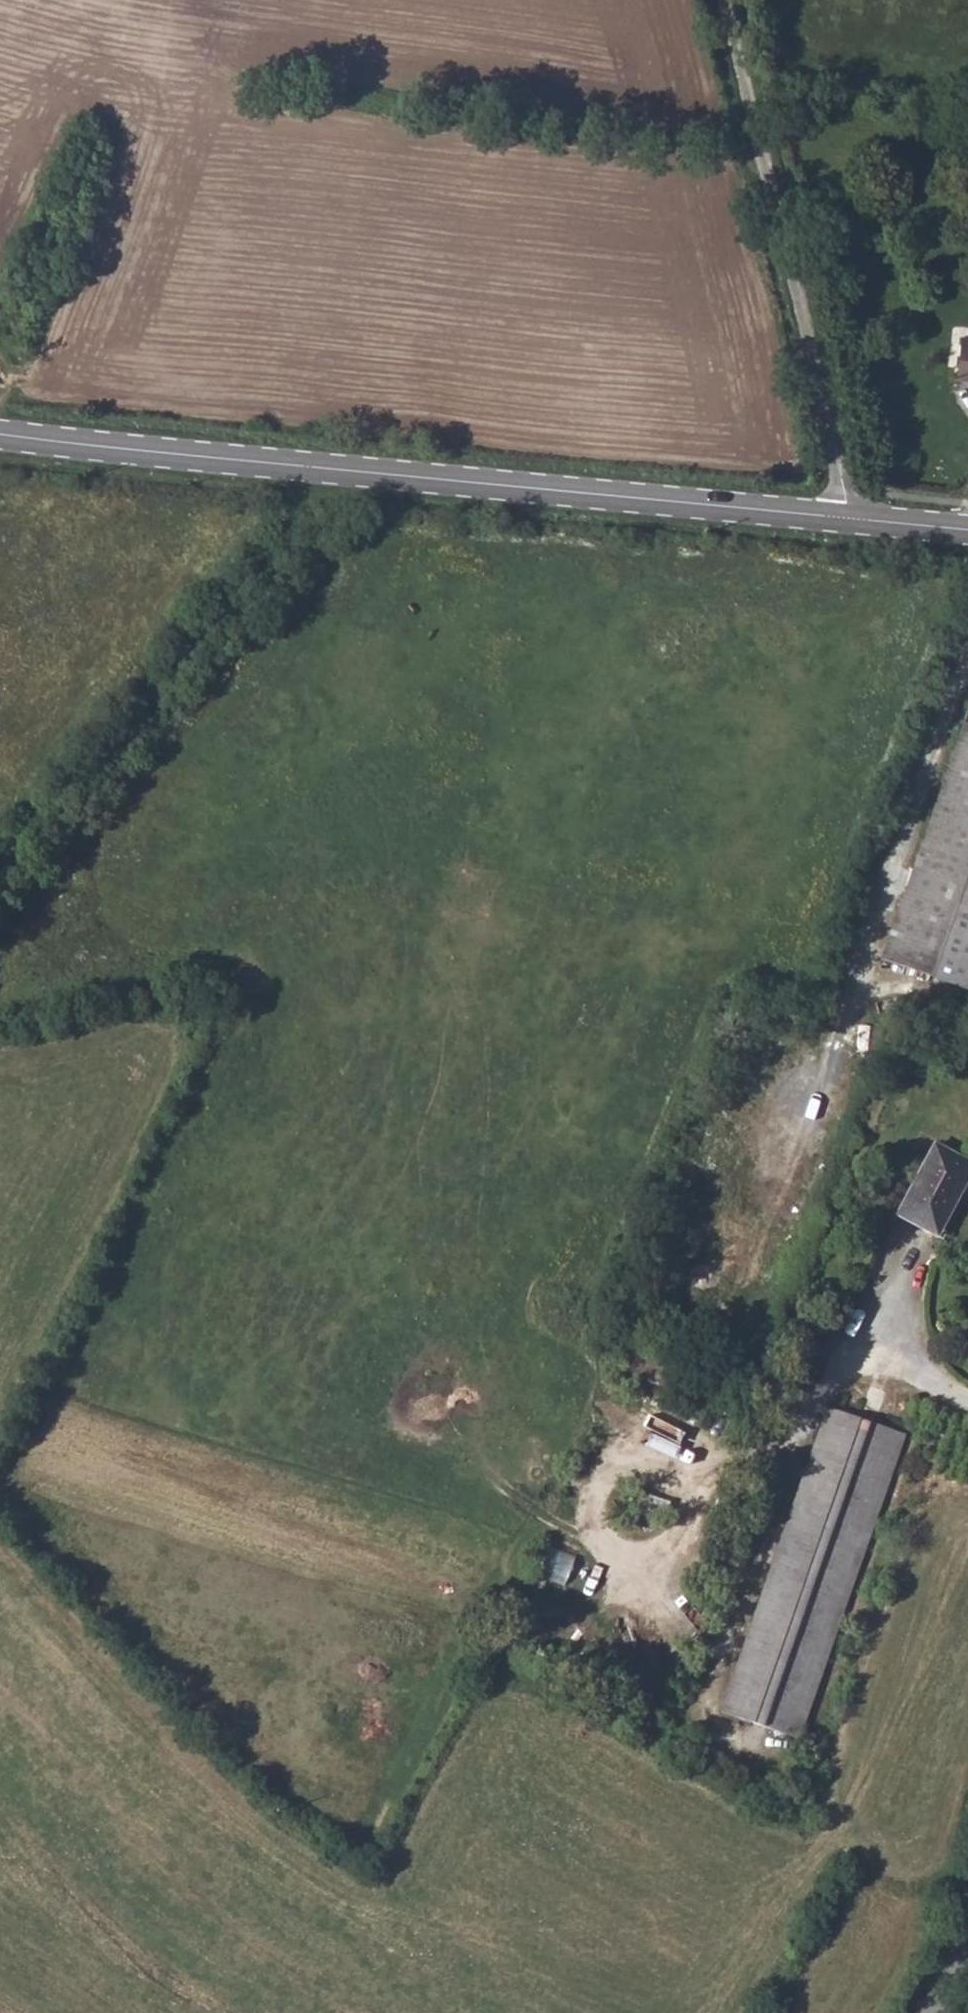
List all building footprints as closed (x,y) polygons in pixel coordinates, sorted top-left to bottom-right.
[(933,979),(967,885),(967,730),(883,961),(933,979)] [(933,979),(967,992),(967,885),(933,979)] [(901,1226),(934,1243),(951,1209),(958,1212),(967,1193),(967,1170),(938,1154),(901,1226)] [(830,1414),(823,1434),(896,1464),(904,1439),(830,1414)] [(896,1464),(823,1434),(723,1716),(800,1743),(896,1464)] [(549,1542),(540,1573),(568,1581),(577,1551),(549,1542)]
